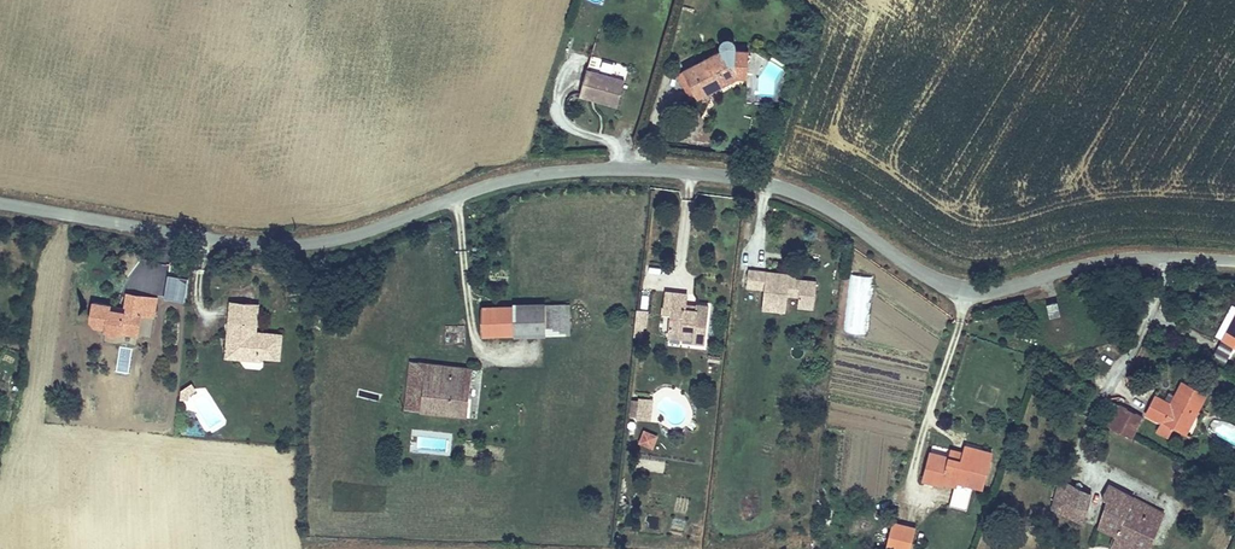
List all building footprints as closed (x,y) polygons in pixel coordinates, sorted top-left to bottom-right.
[(719,50),(675,71),(691,101),(737,78),(725,71),(726,54),(736,47),(736,41),(732,37),(728,36),(722,37),(719,41),(719,50)] [(737,78),(747,79),(749,48),(736,47),(726,54),(725,71),(737,78)] [(617,105),(625,79),(589,67),(580,93),(617,105)] [(796,274),(747,268),(745,288),(763,290),(761,310),(785,312),(787,296),(798,297),(797,308),(814,309),(817,280),(796,277),(796,274)] [(873,276),(850,273),(842,331),(865,334),(873,276)] [(686,302),(688,293),(665,290),(663,314),(670,315),(667,338),(705,343),(709,304),(686,302)] [(155,319),(158,297),(125,292),(123,309),(110,308),(111,303),(91,301),(89,320),(94,328),(102,329),(109,336),(122,335),(123,332),(140,335),(142,317),(155,319)] [(257,331),(259,303),(229,301),(223,359),(260,361),(262,359),(281,361),(282,333),(257,331)] [(571,336),(571,303),(546,304),(545,301),(513,302),(513,305),(481,306),(481,336),(514,336),(547,335),(571,336)] [(647,327),(649,310),(636,309),(633,336),(642,337),(643,327),(647,327)] [(1220,338),(1234,347),(1234,312),(1220,338)] [(448,346),(465,346),(465,326),(448,326),(448,346)] [(721,356),(708,355),(708,362),(720,364),(721,356)] [(472,366),(411,361),(404,408),(420,409),(420,411),(468,415),(472,366)] [(1170,401),(1155,394),(1145,415),(1160,421),(1154,433),(1168,439),(1174,428),(1190,435),(1208,393),(1181,380),(1170,401)] [(189,395),(196,390),(191,382),(180,390),(179,399),(188,399),(189,395)] [(652,419),(654,399),(638,397),(638,399),(632,400),(630,416),(652,419)] [(1122,405),(1110,428),(1134,440),(1146,417),(1122,405)] [(698,422),(686,422),(686,432),(698,431),(698,422)] [(659,435),(642,429),(637,443),(653,450),(659,435)] [(948,456),(929,451),(922,481),(942,486),(943,482),(955,486),(950,506),(967,510),(972,490),(980,492),(983,489),(993,451),(964,444),(963,451),(951,448),(948,456)] [(1057,477),(1047,507),(1083,523),(1093,493),(1057,477)] [(1111,548),(1150,548),(1165,512),(1135,498),(1136,495),(1109,483),(1101,497),(1106,500),(1096,527),(1115,535),(1110,548),(1111,548)] [(892,520),(884,548),(885,548),(911,548),(916,525),(892,520)]
